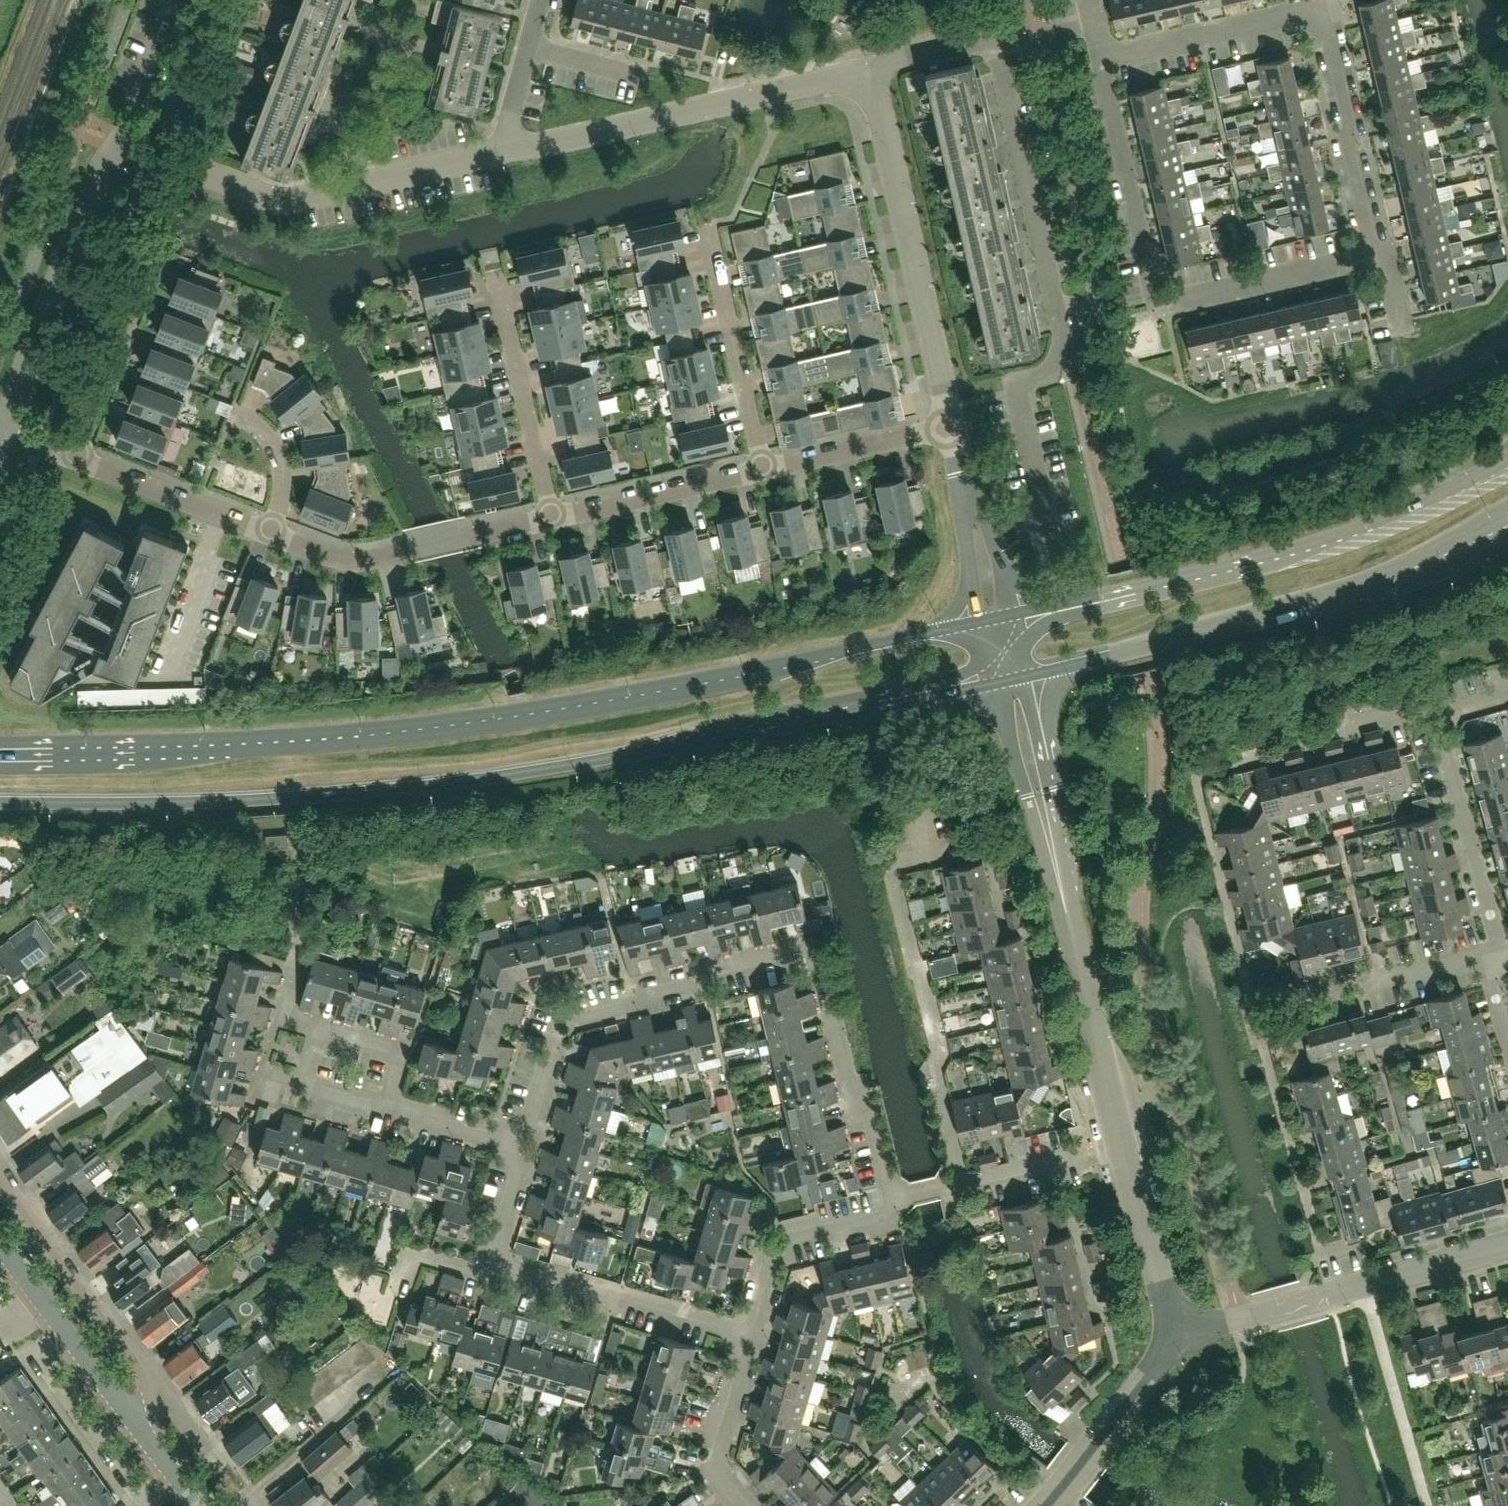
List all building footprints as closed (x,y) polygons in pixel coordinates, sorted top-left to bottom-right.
[(355,0),(303,0),(302,2),(348,20),(350,15),(350,14),(355,0)] [(502,16),(442,0),(438,0),(432,21),(449,26),(448,28),(495,40),(502,16)] [(601,0),(577,0),(571,23),(593,29),(601,0)] [(622,2),(613,0),(601,0),(593,29),(614,34),(622,2)] [(645,0),(637,0),(636,6),(622,2),(614,34),(635,40),(645,0)] [(664,13),(651,10),(653,0),(645,0),(635,40),(656,45),(664,13)] [(1116,26),(1138,21),(1133,0),(1110,0),(1116,26)] [(1159,17),(1155,0),(1133,0),(1138,21),(1159,17)] [(1177,0),(1155,0),(1159,17),(1180,12),(1177,0)] [(1200,0),(1177,0),(1180,12),(1201,7),(1200,0)] [(1394,4),(1407,1),(1407,0),(1374,0),(1360,3),(1365,25),(1397,18),(1394,4)] [(346,26),(348,20),(302,2),(294,25),(339,42),(345,26),(346,26)] [(677,51),(689,6),(681,3),(678,17),(664,13),(656,45),(677,51)] [(699,56),(707,24),(693,21),(696,7),(689,6),(677,51),(699,56)] [(1400,31),(1397,18),(1365,25),(1370,46),(1415,36),(1413,28),(1400,31)] [(331,64),(339,42),(294,25),(285,48),(331,64)] [(1421,26),(1413,28),(1415,36),(1423,34),(1421,26)] [(489,64),(495,40),(448,28),(444,45),(443,45),(441,51),(489,64)] [(1452,29),(1440,32),(1442,40),(1447,43),(1455,41),(1452,29)] [(1407,60),(1404,47),(1417,44),(1415,36),(1370,46),(1374,67),(1407,60)] [(323,85),(331,64),(285,48),(277,70),(327,89),(328,87),(323,85)] [(483,87),(489,64),(441,51),(439,57),(440,57),(436,75),(483,87)] [(1295,78),(1290,56),(1258,64),(1261,78),(1248,81),(1249,88),(1295,78)] [(238,60),(233,73),(249,78),(253,66),(238,60)] [(1423,70),(1410,73),(1407,60),(1374,67),(1379,88),(1425,78),(1423,70)] [(984,83),(979,85),(974,63),(926,74),(948,170),(996,159),(991,138),(996,137),(984,83)] [(1443,66),(1423,70),(1425,78),(1444,73),(1449,72),(1447,65),(1443,66)] [(319,111),(327,89),(277,70),(268,93),(319,111)] [(477,112),(483,87),(436,75),(430,99),(477,112)] [(1300,99),(1295,78),(1249,88),(1251,97),(1264,93),(1267,107),(1300,99)] [(1384,110),(1417,102),(1413,89),(1427,86),(1425,78),(1379,88),(1384,110)] [(1228,80),(1215,83),(1218,95),(1231,93),(1228,80)] [(1167,100),(1163,85),(1131,93),(1136,114),(1182,104),(1190,102),(1188,95),(1167,100)] [(310,134),(319,111),(268,93),(266,98),(260,115),(310,134)] [(1305,120),(1300,99),(1267,107),(1271,120),(1257,123),(1259,131),(1305,120)] [(1420,115),(1417,102),(1384,110),(1389,131),(1435,120),(1433,112),(1420,115)] [(1173,128),(1170,115),(1184,112),(1182,104),(1136,114),(1141,136),(1173,128)] [(309,139),(310,134),(260,115),(252,138),(297,155),(304,137),(309,139)] [(1483,119),(1471,122),(1474,134),(1486,130),(1483,119)] [(1309,141),(1305,120),(1259,131),(1261,139),(1274,136),(1277,149),(1309,141)] [(1426,144),(1423,131),(1436,128),(1435,120),(1389,131),(1394,152),(1426,144)] [(1238,127),(1226,129),(1228,138),(1240,135),(1238,127)] [(1176,142),(1173,128),(1141,136),(1146,157),(1191,146),(1190,139),(1176,142)] [(1484,133),(1476,135),(1479,145),(1486,143),(1484,133)] [(1199,137),(1190,139),(1191,146),(1201,144),(1199,137)] [(289,178),(296,157),(297,155),(252,138),(243,161),(289,178)] [(1314,163),(1309,141),(1277,149),(1280,162),(1267,166),(1269,173),(1314,163)] [(1429,158),(1426,144),(1394,152),(1399,173),(1444,162),(1443,155),(1429,158)] [(1183,170),(1180,157),(1193,154),(1191,146),(1146,157),(1151,178),(1183,170)] [(1235,147),(1226,149),(1229,160),(1237,158),(1235,147)] [(847,204),(842,183),(851,181),(844,150),(810,157),(810,159),(816,157),(823,186),(788,194),(793,219),(828,210),(828,209),(847,204)] [(1017,254),(1013,233),(1018,232),(1005,178),(1000,179),(996,159),(948,170),(970,265),(1017,254)] [(1452,161),(1444,162),(1446,170),(1454,168),(1452,161)] [(1436,187),(1433,173),(1446,170),(1444,162),(1399,173),(1404,194),(1436,187)] [(1319,184),(1314,163),(1269,173),(1270,181),(1284,178),(1287,191),(1319,184)] [(1257,176),(1269,173),(1267,166),(1256,168),(1257,176)] [(1211,186),(1212,186),(1210,178),(1186,184),(1183,170),(1151,178),(1156,199),(1201,189),(1211,186)] [(1324,205),(1319,184),(1287,191),(1290,205),(1277,208),(1278,215),(1324,205)] [(1211,186),(1201,189),(1203,196),(1213,194),(1211,186)] [(1454,205),(1452,197),(1439,200),(1436,187),(1404,194),(1408,215),(1454,205)] [(1203,196),(1201,189),(1156,199),(1161,220),(1193,213),(1190,199),(1203,196)] [(774,190),(772,198),(776,197),(788,194),(774,190)] [(1495,197),(1488,199),(1491,210),(1498,208),(1495,197)] [(1467,202),(1456,204),(1459,215),(1470,213),(1467,202)] [(860,257),(855,236),(863,234),(856,203),(847,205),(847,204),(828,209),(828,210),(835,239),(801,247),(806,272),(836,265),(841,264),(840,262),(860,257)] [(1207,222),(1233,215),(1231,205),(1204,213),(1207,222)] [(1324,205),(1278,215),(1281,227),(1294,224),(1297,234),(1329,227),(1324,205)] [(1446,229),(1443,215),(1456,212),(1454,205),(1408,215),(1413,236),(1446,229)] [(1278,215),(1277,208),(1267,210),(1268,218),(1278,215)] [(1196,226),(1193,213),(1161,220),(1165,241),(1211,231),(1209,223),(1196,226)] [(672,247),(684,244),(678,217),(661,221),(662,224),(636,230),(641,252),(637,253),(640,269),(675,261),(672,247)] [(1263,218),(1248,222),(1250,234),(1265,230),(1263,218)] [(806,272),(801,247),(771,254),(764,225),(765,225),(765,224),(731,231),(739,263),(747,261),(752,282),(771,278),(771,280),(776,279),(806,272)] [(1242,242),(1239,227),(1230,229),(1234,244),(1242,242)] [(1449,242),(1446,229),(1413,236),(1418,257),(1464,247),(1462,239),(1449,242)] [(1203,256),(1199,241),(1213,238),(1211,231),(1165,241),(1170,263),(1203,256)] [(1284,244),(1271,249),(1277,264),(1289,259),(1284,244)] [(575,284),(567,246),(536,253),(536,249),(519,253),(525,280),(537,278),(540,292),(565,286),(575,284)] [(1455,271),(1452,258),(1466,254),(1464,247),(1418,257),(1423,279),(1455,271)] [(992,360),(1039,349),(1034,328),(1040,327),(1027,273),(1022,274),(1017,254),(970,265),(992,360)] [(872,310),(867,289),(876,287),(868,256),(860,258),(860,257),(840,262),(841,264),(836,265),(842,294),(813,301),(818,325),(848,318),(853,317),(853,315),(872,310)] [(696,296),(690,273),(679,275),(675,261),(640,269),(640,270),(651,268),(654,281),(643,284),(649,307),(696,296)] [(473,293),(466,265),(450,269),(450,273),(420,280),(429,318),(463,310),(460,295),(473,293)] [(216,289),(221,276),(197,267),(192,280),(181,276),(172,299),(184,303),(183,303),(217,316),(218,315),(213,313),(221,292),(216,289)] [(1458,284),(1455,271),(1423,279),(1428,300),(1474,290),(1472,281),(1458,284)] [(818,325),(813,301),(783,307),(776,279),(771,280),(771,278),(752,282),(752,283),(744,285),(751,316),(759,314),(763,335),(783,331),(784,333),(788,332),(818,325)] [(532,309),(537,332),(579,323),(574,300),(568,301),(565,286),(540,292),(544,307),(532,309)] [(1356,292),(1356,290),(1334,295),(1345,341),(1352,339),(1349,326),(1363,322),(1356,292)] [(1345,341),(1334,295),(1313,300),(1320,332),(1334,329),(1337,343),(1345,341)] [(689,321),(701,319),(696,296),(649,307),(654,329),(665,327),(668,341),(693,336),(689,321)] [(1292,305),(1303,353),(1311,351),(1307,335),(1320,332),(1313,300),(1292,305)] [(203,352),(217,316),(183,303),(179,316),(167,312),(159,334),(170,339),(193,348),(203,352)] [(1295,355),(1303,353),(1292,305),(1271,310),(1278,342),(1292,339),(1295,355)] [(884,363),(879,343),(888,341),(880,309),(872,311),(872,310),(853,315),(853,317),(848,318),(855,347),(825,354),(831,378),(860,371),(865,370),(865,368),(884,363)] [(484,344),(479,321),(467,324),(463,310),(429,318),(429,319),(440,316),(443,330),(437,331),(442,353),(442,354),(484,344)] [(1278,342),(1271,310),(1250,315),(1260,360),(1268,358),(1265,345),(1278,342)] [(1260,360),(1250,315),(1228,319),(1236,352),(1249,349),(1253,362),(1260,360)] [(1236,352),(1228,319),(1207,324),(1218,369),(1218,370),(1226,368),(1223,355),(1236,352)] [(582,361),(579,347),(585,345),(579,323),(537,332),(542,355),(554,353),(557,367),(582,361)] [(1218,369),(1207,324),(1186,329),(1186,332),(1193,362),(1207,358),(1211,372),(1218,370),(1218,369)] [(420,344),(432,338),(426,326),(414,331),(420,344)] [(247,328),(242,341),(254,346),(259,332),(247,328)] [(831,378),(825,354),(795,361),(788,332),(784,333),(783,331),(763,335),(764,336),(756,338),(763,369),(772,367),(776,388),(795,384),(796,386),(801,385),(821,380),(829,379),(831,378)] [(713,371),(708,348),(696,350),(693,336),(668,341),(671,356),(665,357),(671,380),(713,371)] [(188,361),(193,348),(170,339),(165,352),(154,347),(145,370),(156,374),(156,375),(179,384),(180,383),(185,386),(194,363),(188,361)] [(1392,339),(1377,342),(1379,354),(1394,350),(1392,339)] [(481,385),(477,370),(490,367),(484,344),(442,354),(442,353),(437,354),(446,393),(481,385)] [(288,421),(322,394),(306,374),(298,380),(292,372),(275,366),(276,361),(264,356),(253,383),(265,388),(274,399),(272,401),(288,421)] [(594,374),(599,364),(598,358),(582,361),(557,367),(561,381),(549,384),(554,407),(597,397),(591,374),(594,374)] [(891,396),(900,394),(893,362),(884,364),(884,363),(865,368),(865,370),(860,371),(867,400),(837,407),(843,431),(897,419),(891,396)] [(1334,368),(1331,369),(1333,381),(1341,380),(1339,371),(1336,369),(1334,368)] [(706,396),(718,394),(713,371),(671,380),(676,402),(671,403),(674,419),(710,411),(706,396)] [(175,396),(179,384),(156,375),(151,387),(140,383),(131,406),(142,410),(176,423),(185,400),(175,396)] [(1244,379),(1243,383),(1244,387),(1248,390),(1252,389),(1254,385),(1253,380),(1249,378),(1244,379)] [(829,379),(821,380),(822,385),(825,387),(830,386),(829,379)] [(843,431),(837,407),(807,414),(801,385),(796,386),(795,384),(776,388),(777,389),(768,391),(775,422),(784,420),(789,443),(843,431)] [(502,419),(496,396),(484,399),(481,385),(446,393),(455,430),(502,419)] [(350,458),(346,433),(337,434),(335,425),(323,410),(327,407),(319,397),(322,394),(288,421),(296,415),(304,424),(306,439),(303,440),(307,464),(350,458)] [(599,436),(610,434),(607,419),(602,420),(597,397),(554,407),(559,430),(571,427),(575,442),(599,436)] [(227,420),(231,408),(217,403),(212,415),(227,420)] [(162,458),(176,423),(142,410),(137,423),(126,419),(117,441),(162,458)] [(731,450),(725,423),(713,425),(710,411),(674,419),(675,420),(685,418),(688,431),(678,433),(683,457),(714,450),(714,454),(731,450)] [(455,430),(460,453),(458,453),(462,468),(474,465),(498,459),(494,445),(507,442),(502,419),(455,430)] [(614,473),(609,449),(603,451),(599,436),(575,442),(578,456),(566,459),(572,486),(589,482),(588,479),(614,473)] [(347,502),(351,492),(346,459),(350,458),(307,464),(307,465),(317,464),(319,476),(314,489),(311,488),(302,513),(347,530),(356,506),(347,502)] [(520,498),(514,471),(501,474),(498,459),(474,465),(477,479),(471,481),(477,505),(502,499),(503,502),(520,498)] [(465,471),(454,473),(457,489),(467,487),(465,471)] [(926,512),(921,487),(907,490),(904,479),(879,484),(888,527),(914,521),(912,515),(926,512)] [(874,524),(868,499),(854,502),(851,491),(826,497),(836,539),(838,546),(876,538),(874,524)] [(823,547),(815,511),(801,514),(799,503),(773,509),(783,551),(807,545),(808,550),(823,547)] [(771,559),(763,524),(749,527),(746,515),(721,521),(732,568),(771,559)] [(91,589),(109,554),(117,558),(126,543),(86,522),(59,573),(91,589)] [(713,549),(710,535),(696,539),(693,527),(668,533),(679,580),(718,571),(713,549)] [(149,549),(124,614),(157,627),(189,545),(145,528),(139,545),(149,549)] [(718,534),(710,535),(713,549),(721,547),(718,534)] [(665,583),(658,548),(644,551),(641,539),(616,545),(626,592),(665,583)] [(610,584),(605,560),(591,563),(588,551),(563,557),(573,599),(598,593),(597,587),(610,584)] [(786,557),(772,560),(775,571),(788,568),(786,557)] [(886,567),(886,569),(886,570),(886,571),(887,573),(888,574),(888,575),(890,575),(891,576),(892,576),(893,576),(895,576),(896,576),(897,575),(898,575),(899,574),(900,573),(901,571),(901,570),(901,569),(901,567),(901,566),(900,565),(899,564),(898,563),(897,562),(896,561),(895,561),(893,561),(892,561),(891,561),(890,562),(888,563),(888,564),(887,565),(886,566),(886,567)] [(504,600),(508,619),(546,610),(544,600),(558,596),(552,572),(538,575),(536,563),(510,569),(517,597),(504,600)] [(64,640),(82,605),(90,609),(99,594),(91,589),(59,573),(32,624),(64,640)] [(263,627),(278,587),(254,577),(250,588),(237,583),(224,617),(238,623),(240,618),(263,627)] [(399,594),(402,606),(388,609),(396,645),(448,633),(443,614),(431,617),(425,589),(399,594)] [(320,640),(327,597),(302,593),(300,604),(285,602),(281,627),(295,629),(294,635),(320,640)] [(378,646),(377,598),(351,598),(351,610),(337,611),(338,647),(378,646)] [(683,610),(675,612),(678,623),(689,621),(687,613),(683,610)] [(101,649),(94,665),(136,681),(157,627),(124,614),(109,652),(101,649)] [(628,622),(621,623),(623,635),(634,633),(632,625),(628,622)] [(42,696),(62,659),(70,664),(78,648),(64,640),(32,624),(31,625),(38,629),(11,680),(42,696)] [(383,672),(383,681),(399,681),(399,672),(383,672)] [(204,703),(203,691),(75,694),(75,707),(204,703)] [(1381,729),(1372,731),(1375,743),(1384,741),(1381,729)] [(1366,745),(1375,743),(1372,731),(1363,733),(1366,745)] [(1502,733),(1464,743),(1470,766),(1507,756),(1507,755),(1502,733)] [(1341,739),(1332,741),(1335,753),(1344,751),(1341,739)] [(1327,755),(1335,753),(1332,741),(1324,743),(1327,755)] [(1408,785),(1398,745),(1377,750),(1387,790),(1408,785)] [(1302,748),(1293,750),(1296,762),(1305,760),(1302,748)] [(1287,765),(1296,762),(1293,750),(1284,753),(1287,765)] [(1387,790),(1377,750),(1357,755),(1367,795),(1387,790)] [(1414,751),(1404,754),(1406,760),(1416,758),(1414,751)] [(1367,795),(1357,755),(1337,760),(1347,800),(1367,795)] [(1470,766),(1477,788),(1507,779),(1507,756),(1470,766)] [(1347,800),(1337,760),(1317,765),(1327,805),(1347,800)] [(1327,805),(1317,765),(1297,770),(1307,810),(1327,805)] [(1287,815),(1277,775),(1269,777),(1267,766),(1254,769),(1260,794),(1251,810),(1267,820),(1287,815)] [(1307,810),(1297,770),(1277,775),(1287,815),(1307,810)] [(1241,772),(1232,775),(1234,781),(1243,779),(1241,772)] [(1477,788),(1483,810),(1507,803),(1507,779),(1477,788)] [(1483,810),(1489,832),(1507,827),(1507,803),(1483,810)] [(1273,844),(1267,820),(1251,810),(1241,826),(1216,832),(1219,845),(1230,842),(1233,854),(1273,844)] [(1441,839),(1437,825),(1448,822),(1446,813),(1395,826),(1401,849),(1441,839)] [(1489,832),(1495,854),(1507,851),(1507,827),(1489,832)] [(289,847),(288,834),(266,835),(267,848),(289,847)] [(1445,854),(1441,839),(1401,849),(1406,871),(1457,859),(1455,851),(1445,854)] [(1325,845),(1328,854),(1340,851),(1337,842),(1325,845)] [(1278,864),(1273,844),(1233,854),(1235,866),(1225,868),(1227,877),(1238,874),(1278,864)] [(1349,853),(1351,862),(1363,859),(1361,850),(1349,853)] [(1342,859),(1340,851),(1328,854),(1330,862),(1342,859)] [(1495,854),(1501,876),(1507,874),(1507,851),(1495,854)] [(1365,867),(1363,859),(1351,862),(1353,870),(1365,867)] [(1452,884),(1448,869),(1459,866),(1457,859),(1406,871),(1412,893),(1452,884)] [(987,881),(982,861),(942,870),(947,890),(987,881)] [(1283,885),(1278,864),(1238,874),(1241,888),(1230,890),(1232,898),(1283,885)] [(999,879),(1011,876),(1009,867),(997,870),(999,879)] [(13,889),(15,871),(0,869),(0,887),(13,889)] [(616,871),(606,873),(608,882),(609,885),(619,882),(618,880),(616,871)] [(583,876),(575,878),(577,889),(585,887),(583,876)] [(1013,885),(1011,876),(999,879),(1001,887),(1013,885)] [(1348,884),(1346,876),(1334,878),(1336,887),(1348,884)] [(992,901),(987,881),(947,890),(952,910),(992,901)] [(822,930),(816,905),(804,908),(798,882),(775,887),(783,921),(795,918),(799,936),(822,930)] [(1336,887),(1328,889),(1331,902),(1351,897),(1348,884),(1336,887)] [(1468,903),(1466,896),(1456,898),(1452,884),(1412,893),(1417,915),(1468,903)] [(1288,907),(1283,885),(1232,898),(1234,905),(1245,903),(1248,917),(1288,907)] [(0,887),(0,898),(11,899),(13,889),(0,887)] [(783,921),(775,887),(753,893),(765,944),(775,941),(770,924),(783,921)] [(765,944),(753,893),(730,898),(738,932),(750,929),(755,946),(765,944)] [(1359,897),(1362,906),(1374,903),(1371,894),(1359,897)] [(738,932),(730,898),(708,903),(720,954),(730,952),(726,934),(738,932)] [(996,921),(992,901),(952,910),(956,930),(996,921)] [(720,954),(708,903),(686,908),(694,942),(706,939),(710,957),(720,954)] [(1376,911),(1374,903),(1362,906),(1364,914),(1376,911)] [(1463,929),(1459,913),(1470,910),(1468,903),(1417,915),(1423,939),(1463,929)] [(1006,910),(1008,919),(1020,916),(1018,907),(1006,910)] [(1293,928),(1288,907),(1248,917),(1250,926),(1240,928),(1245,951),(1260,947),(1257,937),(1267,935),(1284,944),(1293,928)] [(694,942),(686,908),(664,914),(676,965),(686,963),(682,945),(694,942)] [(1365,953),(1355,913),(1334,918),(1344,958),(1365,953)] [(676,965),(664,914),(641,919),(649,953),(662,950),(666,967),(676,965)] [(1020,916),(1008,919),(1010,927),(1022,925),(1020,916)] [(1344,958),(1334,918),(1314,923),(1324,963),(1344,958)] [(617,952),(609,919),(586,924),(598,975),(608,973),(604,955),(617,952)] [(649,953),(641,919),(618,924),(631,976),(642,973),(638,956),(649,953)] [(56,947),(37,920),(0,946),(0,987),(56,947)] [(1001,941),(996,921),(956,930),(961,951),(981,947),(981,945),(1001,941)] [(1324,963),(1314,923),(1293,928),(1284,944),(1300,954),(1306,979),(1318,976),(1316,965),(1324,963)] [(598,975),(586,924),(563,929),(571,963),(584,960),(588,978),(598,975)] [(571,963),(563,929),(541,935),(553,986),(563,983),(559,966),(571,963)] [(553,986),(541,935),(519,940),(527,974),(539,971),(543,988),(553,986)] [(1025,956),(1021,936),(1001,941),(981,945),(981,947),(985,965),(1025,956)] [(501,939),(485,943),(517,976),(527,974),(519,940),(502,944),(501,939)] [(1385,948),(1383,939),(1371,942),(1373,951),(1385,948)] [(1035,945),(1037,953),(1049,951),(1047,942),(1035,945)] [(480,959),(485,961),(480,977),(514,986),(517,976),(485,943),(480,959)] [(458,970),(463,952),(447,947),(442,965),(458,970)] [(1049,951),(1037,953),(1039,962),(1051,959),(1049,951)] [(947,955),(929,959),(931,968),(950,963),(947,955)] [(1030,976),(1025,956),(985,965),(990,985),(1030,976)] [(263,978),(280,983),(283,972),(233,957),(226,980),(259,989),(263,978)] [(327,997),(337,964),(314,957),(300,1008),(311,1011),(316,993),(327,997)] [(161,961),(158,972),(167,974),(170,964),(161,961)] [(77,963),(59,976),(67,987),(72,984),(78,992),(91,983),(77,963)] [(1354,963),(1346,966),(1349,978),(1357,975),(1354,963)] [(344,1021),(359,970),(337,964),(327,997),(340,1000),(335,1018),(344,1021)] [(1340,980),(1349,978),(1346,966),(1337,968),(1340,980)] [(371,1010),(381,977),(359,970),(344,1021),(354,1024),(359,1006),(371,1010)] [(1035,996),(1030,976),(990,985),(995,1005),(1035,996)] [(51,977),(34,990),(44,1004),(61,991),(51,977)] [(388,1034),(403,983),(381,977),(371,1010),(383,1013),(378,1031),(388,1034)] [(480,977),(474,998),(524,1013),(527,1003),(510,998),(514,986),(480,977)] [(438,978),(435,987),(444,989),(447,980),(438,978)] [(256,1002),(259,989),(226,980),(219,1002),(270,1016),(273,1007),(256,1002)] [(815,1001),(813,992),(796,996),(793,982),(759,991),(764,1013),(815,1001)] [(1045,985),(1047,993),(1059,990),(1057,982),(1045,985)] [(416,1023),(426,990),(403,983),(388,1034),(398,1036),(403,1019),(416,1023)] [(1059,990),(1047,993),(1049,1002),(1061,999),(1059,990)] [(1470,1015),(1463,991),(1427,1001),(1434,1026),(1443,1023),(1470,1015)] [(1039,1015),(1035,996),(995,1005),(999,1025),(1039,1015)] [(521,1023),(524,1013),(474,998),(467,1020),(501,1030),(504,1018),(521,1023)] [(803,1028),(800,1016),(818,1012),(815,1001),(764,1013),(770,1036),(803,1028)] [(267,1027),(270,1016),(219,1002),(213,1024),(246,1033),(250,1021),(267,1027)] [(721,1052),(713,1018),(699,1021),(695,1004),(685,1006),(697,1057),(721,1052)] [(697,1057),(685,1006),(675,1008),(679,1026),(667,1029),(675,1063),(697,1057)] [(52,1060),(51,1058),(8,1090),(9,1091),(0,1098),(0,1127),(9,1139),(32,1123),(40,1134),(103,1088),(102,1087),(130,1067),(146,1056),(133,1037),(113,1009),(96,1020),(100,1026),(52,1060)] [(1486,1036),(1479,1012),(1470,1015),(1443,1023),(1450,1046),(1486,1036)] [(1360,1045),(1373,1042),(1367,1022),(1365,1013),(1328,1024),(1336,1052),(1360,1045)] [(675,1063),(667,1029),(655,1032),(651,1014),(641,1017),(653,1068),(675,1063)] [(1418,1014),(1391,1021),(1393,1028),(1395,1036),(1422,1028),(1418,1014)] [(1044,1035),(1039,1015),(999,1025),(1004,1045),(1044,1035)] [(1391,1021),(1390,1015),(1378,1018),(1386,1043),(1396,1040),(1395,1036),(1393,1028),(1391,1021)] [(38,1045),(18,1017),(0,1031),(0,1073),(38,1045)] [(653,1068),(641,1017),(631,1019),(635,1036),(623,1039),(630,1073),(653,1068)] [(1386,1043),(1378,1018),(1367,1022),(1373,1042),(1374,1046),(1375,1046),(1386,1043)] [(497,1042),(501,1030),(467,1020),(461,1042),(512,1057),(514,1047),(497,1042)] [(1054,1024),(1056,1033),(1064,1031),(1068,1030),(1066,1021),(1054,1024)] [(243,1045),(246,1033),(213,1024),(207,1046),(257,1061),(260,1051),(243,1045)] [(1336,1052),(1328,1024),(1303,1031),(1302,1025),(1293,1028),(1297,1040),(1305,1038),(1316,1074),(1316,1075),(1330,1071),(1330,1072),(1341,1069),(1336,1052)] [(826,1046),(824,1036),(806,1040),(803,1028),(770,1036),(775,1058),(826,1046)] [(1064,1031),(1056,1033),(1058,1041),(1070,1039),(1068,1030),(1064,1031)] [(160,1032),(156,1045),(168,1048),(172,1035),(160,1032)] [(961,1035),(948,1038),(951,1051),(957,1049),(962,1042),(961,1035)] [(1049,1056),(1044,1035),(1004,1045),(1009,1065),(1049,1056)] [(1486,1036),(1450,1046),(1438,1050),(1445,1073),(1447,1072),(1456,1070),(1483,1063),(1492,1061),(1486,1036)] [(630,1073),(623,1039),(592,1047),(587,1066),(569,1061),(566,1071),(617,1086),(620,1076),(630,1073)] [(426,1041),(419,1065),(465,1079),(468,1069),(455,1065),(459,1051),(426,1041)] [(745,1041),(724,1046),(726,1055),(747,1050),(745,1041)] [(512,1057),(461,1042),(459,1051),(455,1065),(468,1069),(488,1075),(491,1062),(509,1067),(512,1057)] [(254,1070),(257,1061),(207,1046),(200,1068),(233,1078),(237,1065),(254,1070)] [(814,1072),(811,1060),(828,1056),(826,1046),(775,1058),(780,1080),(814,1072)] [(1368,1061),(1365,1049),(1356,1051),(1360,1063),(1368,1061)] [(150,1052),(149,1058),(162,1077),(164,1079),(170,1058),(150,1052)] [(1064,1074),(1062,1062),(1051,1064),(1049,1056),(1009,1065),(1014,1086),(1030,1096),(1040,1080),(1064,1074)] [(151,1085),(162,1077),(149,1058),(96,1095),(110,1115),(151,1085)] [(1397,1075),(1393,1062),(1385,1065),(1388,1077),(1397,1075)] [(1490,1086),(1483,1063),(1456,1070),(1447,1072),(1454,1096),(1490,1086)] [(230,1089),(233,1078),(200,1068),(193,1090),(244,1105),(247,1094),(230,1089)] [(1371,1072),(1375,1084),(1383,1082),(1380,1069),(1371,1072)] [(610,1108),(617,1086),(566,1071),(564,1081),(581,1086),(577,1098),(610,1108)] [(1336,1094),(1330,1072),(1330,1071),(1316,1075),(1316,1074),(1293,1081),(1300,1105),(1336,1095),(1336,1094)] [(837,1090),(834,1080),(817,1084),(814,1072),(780,1080),(785,1103),(837,1090)] [(156,1091),(167,1083),(164,1079),(162,1077),(151,1085),(156,1091)] [(1387,1094),(1383,1082),(1375,1084),(1378,1097),(1387,1094)] [(1020,1112),(1030,1096),(1014,1086),(993,1091),(1003,1131),(1011,1129),(1014,1140),(1026,1137),(1020,1112)] [(1496,1110),(1496,1109),(1490,1086),(1454,1096),(1460,1121),(1470,1118),(1470,1117),(1496,1110)] [(824,1117),(821,1105),(839,1100),(837,1090),(785,1103),(791,1125),(824,1117)] [(1003,1131),(993,1091),(973,1096),(982,1136),(1003,1131)] [(733,1108),(729,1092),(716,1096),(720,1111),(733,1108)] [(1345,1092),(1336,1094),(1336,1095),(1300,1105),(1307,1129),(1316,1127),(1316,1126),(1343,1119),(1343,1118),(1352,1116),(1345,1092)] [(982,1136),(973,1096),(952,1101),(962,1141),(982,1136)] [(1394,1099),(1398,1112),(1407,1110),(1403,1097),(1394,1099)] [(604,1130),(610,1108),(577,1098),(574,1110),(557,1105),(554,1115),(604,1130)] [(684,1104),(672,1107),(675,1122),(687,1120),(684,1104)] [(1390,1105),(1381,1107),(1385,1119),(1393,1116),(1390,1105)] [(1062,1111),(1060,1114),(1075,1123),(1071,1106),(1066,1108),(1062,1111)] [(1505,1107),(1496,1109),(1496,1110),(1470,1117),(1470,1118),(1476,1141),(1507,1132),(1507,1116),(1505,1107)] [(1410,1122),(1407,1110),(1398,1112),(1402,1125),(1410,1122)] [(280,1166),(295,1115),(285,1112),(280,1129),(267,1126),(257,1159),(280,1166)] [(302,1172),(312,1139),(300,1135),(305,1118),(295,1115),(280,1166),(302,1172)] [(598,1152),(604,1130),(554,1115),(551,1125),(568,1130),(564,1142),(598,1152)] [(231,1145),(242,1125),(225,1116),(214,1136),(231,1145)] [(1359,1140),(1352,1116),(1343,1118),(1343,1119),(1316,1126),(1316,1127),(1323,1150),(1359,1140)] [(1385,1119),(1388,1131),(1397,1129),(1393,1116),(1385,1119)] [(796,1147),(847,1135),(845,1125),(827,1129),(824,1117),(791,1125),(781,1127),(786,1149),(796,1146),(796,1147)] [(663,1137),(665,1130),(660,1124),(651,1122),(648,1133),(663,1137)] [(324,1178),(339,1128),(329,1125),(324,1142),(312,1139),(302,1172),(324,1178)] [(346,1185),(356,1152),(344,1148),(349,1131),(339,1128),(324,1178),(346,1185)] [(1400,1142),(1397,1129),(1388,1131),(1392,1144),(1400,1142)] [(1476,1141),(1483,1164),(1483,1165),(1496,1161),(1496,1162),(1507,1158),(1507,1132),(1476,1141)] [(742,1136),(740,1142),(744,1147),(750,1145),(752,1139),(748,1135),(742,1136)] [(835,1162),(832,1149),(850,1145),(847,1135),(796,1147),(798,1155),(802,1169),(815,1166),(815,1167),(835,1162)] [(1434,1139),(1438,1152),(1446,1150),(1442,1137),(1434,1139)] [(97,1185),(91,1178),(109,1165),(99,1151),(86,1162),(76,1149),(62,1160),(56,1152),(63,1147),(57,1138),(19,1166),(35,1188),(49,1177),(55,1185),(66,1177),(73,1186),(48,1205),(65,1227),(91,1207),(83,1196),(97,1185)] [(368,1191),(383,1141),(373,1138),(368,1155),(356,1152),(346,1185),(368,1191)] [(439,1193),(454,1143),(444,1140),(439,1157),(427,1154),(417,1187),(418,1187),(439,1193)] [(1365,1164),(1359,1140),(1323,1150),(1329,1174),(1335,1172),(1363,1165),(1365,1164)] [(390,1198),(400,1165),(388,1161),(393,1144),(383,1141),(368,1191),(390,1198)] [(591,1173),(598,1152),(564,1142),(561,1154),(544,1149),(541,1159),(591,1173)] [(466,1186),(472,1167),(459,1163),(464,1146),(454,1143),(439,1193),(447,1196),(447,1195),(461,1199),(465,1186),(466,1186)] [(234,1144),(227,1160),(241,1167),(249,1151),(234,1144)] [(1449,1162),(1446,1150),(1438,1152),(1441,1165),(1449,1162)] [(417,1187),(427,1154),(417,1151),(411,1168),(400,1165),(390,1198),(413,1204),(418,1187),(417,1187)] [(996,1152),(987,1154),(990,1166),(999,1164),(996,1152)] [(981,1168),(990,1166),(987,1154),(978,1156),(981,1168)] [(798,1155),(765,1163),(771,1187),(818,1176),(815,1167),(815,1166),(802,1169),(798,1155)] [(219,1157),(199,1172),(211,1188),(230,1173),(219,1157)] [(1418,1158),(1405,1161),(1408,1170),(1420,1166),(1418,1158)] [(585,1195),(591,1173),(541,1159),(538,1169),(555,1174),(552,1186),(585,1195)] [(1395,1173),(1408,1170),(1405,1161),(1393,1165),(1395,1173)] [(1504,1188),(1496,1162),(1496,1161),(1483,1165),(1483,1164),(1471,1167),(1476,1184),(1477,1184),(1485,1212),(1507,1206),(1507,1207),(1507,1186),(1504,1188)] [(1366,1176),(1363,1165),(1335,1172),(1338,1184),(1345,1208),(1373,1200),(1366,1176)] [(1385,1176),(1382,1168),(1370,1171),(1372,1180),(1385,1176)] [(1456,1185),(1452,1173),(1444,1175),(1447,1187),(1456,1185)] [(1426,1235),(1416,1199),(1409,1175),(1397,1179),(1402,1195),(1404,1196),(1406,1201),(1393,1205),(1392,1205),(1396,1220),(1402,1241),(1426,1235)] [(838,1196),(834,1178),(820,1181),(825,1199),(838,1196)] [(747,1208),(751,1195),(737,1191),(739,1184),(724,1180),(722,1187),(708,1183),(701,1206),(711,1208),(761,1223),(764,1213),(747,1208)] [(1485,1212),(1477,1184),(1476,1184),(1441,1194),(1449,1222),(1460,1219),(1485,1212)] [(462,1235),(475,1189),(466,1186),(465,1186),(461,1199),(447,1195),(447,1196),(438,1228),(462,1235)] [(578,1217),(585,1195),(552,1186),(548,1198),(531,1193),(528,1202),(578,1217)] [(642,1211),(648,1190),(640,1188),(634,1209),(642,1211)] [(823,1200),(821,1190),(811,1193),(813,1202),(823,1200)] [(653,1191),(650,1201),(663,1204),(665,1194),(653,1191)] [(1441,1194),(1440,1192),(1416,1199),(1426,1235),(1450,1228),(1449,1222),(1441,1194)] [(1396,1220),(1392,1205),(1393,1205),(1390,1195),(1373,1200),(1345,1208),(1336,1210),(1344,1235),(1346,1234),(1349,1243),(1361,1239),(1359,1231),(1396,1220)] [(1047,1220),(1042,1199),(1001,1208),(1006,1229),(1047,1220)] [(95,1267),(126,1243),(145,1229),(130,1210),(127,1212),(119,1201),(99,1216),(105,1225),(78,1245),(95,1267)] [(576,1225),(576,1226),(578,1217),(528,1202),(525,1212),(542,1217),(538,1230),(558,1236),(571,1240),(576,1225)] [(1052,1209),(1054,1218),(1066,1215),(1064,1206),(1052,1209)] [(758,1233),(761,1223),(711,1208),(704,1230),(738,1240),(741,1228),(758,1233)] [(630,1209),(627,1220),(639,1223),(641,1213),(630,1209)] [(1068,1224),(1066,1215),(1054,1218),(1056,1226),(1068,1224)] [(289,1218),(287,1226),(296,1229),(298,1220),(289,1218)] [(1051,1238),(1047,1220),(1006,1229),(1011,1250),(1031,1245),(1031,1244),(1051,1239),(1051,1238)] [(601,1259),(608,1235),(576,1226),(576,1225),(571,1240),(558,1236),(555,1245),(601,1259)] [(618,1229),(617,1233),(623,1235),(622,1239),(633,1242),(636,1234),(618,1229)] [(734,1252),(738,1240),(704,1230),(698,1252),(748,1267),(751,1257),(734,1252)] [(1075,1255),(1070,1234),(1051,1238),(1051,1239),(1031,1244),(1031,1245),(1035,1264),(1075,1255)] [(517,1240),(514,1250),(516,1251),(525,1254),(528,1243),(517,1240)] [(1085,1243),(1087,1252),(1099,1249),(1097,1240),(1085,1243)] [(125,1273),(109,1285),(116,1294),(114,1298),(118,1303),(123,1303),(125,1306),(151,1286),(143,1276),(162,1262),(146,1241),(117,1262),(125,1273)] [(868,1241),(859,1243),(862,1255),(871,1253),(868,1241)] [(854,1257),(862,1255),(859,1243),(851,1245),(854,1257)] [(914,1293),(902,1243),(890,1246),(892,1256),(884,1258),(893,1298),(914,1293)] [(638,1244),(633,1258),(645,1262),(646,1258),(660,1263),(663,1251),(649,1247),(638,1244)] [(1101,1258),(1099,1249),(1087,1252),(1089,1261),(1101,1258)] [(696,1261),(695,1261),(663,1251),(660,1263),(656,1275),(702,1289),(705,1279),(692,1275),(696,1261)] [(746,1277),(748,1267),(698,1252),(695,1261),(696,1261),(692,1275),(705,1279),(724,1285),(728,1272),(746,1277)] [(1080,1274),(1075,1255),(1035,1264),(1040,1284),(1080,1274)] [(893,1298),(884,1258),(864,1263),(873,1303),(893,1298)] [(854,1307),(844,1268),(836,1270),(833,1259),(821,1262),(827,1291),(816,1293),(812,1306),(833,1312),(854,1307)] [(873,1303),(864,1263),(844,1268),(854,1307),(873,1303)] [(178,1294),(201,1276),(193,1266),(170,1284),(178,1294)] [(791,1289),(821,1282),(818,1267),(788,1274),(791,1289)] [(438,1337),(448,1301),(448,1300),(455,1276),(443,1272),(436,1297),(427,1294),(423,1306),(412,1303),(404,1327),(438,1337)] [(1085,1294),(1080,1274),(1040,1284),(1045,1304),(1085,1294)] [(465,1324),(470,1307),(458,1303),(465,1279),(455,1276),(448,1300),(448,1301),(438,1337),(458,1343),(459,1343),(464,1324),(465,1324)] [(1095,1282),(1097,1291),(1109,1288),(1107,1280),(1095,1282)] [(312,1282),(297,1292),(304,1301),(319,1291),(312,1282)] [(1111,1297),(1109,1288),(1097,1291),(1099,1300),(1111,1297)] [(1090,1314),(1085,1294),(1045,1304),(1049,1324),(1090,1314)] [(1505,1323),(1497,1294),(1485,1297),(1504,1367),(1507,1366),(1507,1322),(1505,1323)] [(153,1343),(188,1316),(172,1295),(137,1322),(145,1333),(143,1335),(147,1341),(151,1340),(153,1343)] [(985,1311),(1008,1307),(1006,1296),(983,1300),(985,1311)] [(1504,1367),(1485,1297),(1473,1301),(1481,1330),(1474,1331),(1479,1347),(1463,1351),(1467,1366),(1483,1362),(1485,1372),(1504,1367)] [(1463,1351),(1479,1347),(1474,1331),(1459,1336),(1456,1326),(1449,1328),(1441,1299),(1429,1302),(1448,1371),(1467,1366),(1463,1351)] [(827,1335),(833,1312),(812,1306),(794,1300),(789,1316),(779,1313),(777,1320),(827,1335)] [(1448,1371),(1429,1302),(1417,1306),(1425,1334),(1419,1336),(1418,1331),(1401,1336),(1406,1357),(1412,1355),(1416,1370),(1427,1367),(1429,1377),(1448,1371)] [(475,1367),(493,1306),(483,1303),(476,1327),(465,1324),(464,1324),(459,1343),(458,1343),(453,1360),(475,1367)] [(213,1339),(238,1321),(225,1304),(200,1322),(213,1339)] [(495,1333),(502,1308),(493,1306),(475,1367),(476,1367),(472,1381),(490,1386),(497,1373),(507,1337),(495,1333)] [(1078,1352),(1076,1340),(1105,1333),(1102,1320),(1092,1323),(1090,1314),(1049,1324),(1054,1345),(1069,1361),(1069,1360),(1078,1352)] [(523,1381),(541,1320),(531,1317),(524,1341),(512,1338),(501,1374),(523,1381)] [(544,1387),(554,1350),(543,1347),(550,1322),(541,1320),(523,1381),(544,1387)] [(820,1357),(827,1335),(777,1320),(775,1328),(785,1331),(781,1345),(820,1357)] [(565,1393),(583,1332),(573,1329),(566,1354),(554,1350),(544,1387),(565,1393)] [(612,1329),(607,1344),(616,1347),(621,1332),(612,1329)] [(396,1330),(393,1342),(400,1344),(403,1346),(407,1333),(403,1332),(396,1330)] [(586,1399),(597,1363),(585,1359),(592,1335),(583,1332),(565,1393),(586,1399)] [(368,1334),(365,1336),(379,1356),(385,1350),(368,1334)] [(691,1358),(695,1346),(659,1335),(652,1357),(699,1371),(702,1361),(691,1358)] [(379,1356),(365,1336),(355,1344),(370,1363),(379,1356)] [(210,1362),(200,1349),(204,1347),(197,1337),(193,1341),(193,1340),(166,1360),(176,1373),(175,1375),(178,1379),(181,1380),(183,1383),(210,1362)] [(268,1350),(259,1339),(227,1362),(233,1370),(196,1397),(203,1406),(200,1408),(208,1419),(211,1417),(212,1418),(238,1400),(240,1402),(257,1390),(242,1370),(268,1350)] [(370,1363),(355,1344),(345,1351),(360,1370),(370,1363)] [(612,1361),(616,1347),(607,1344),(603,1359),(612,1361)] [(814,1379),(820,1357),(781,1345),(776,1360),(766,1357),(764,1364),(814,1379)] [(1083,1375),(1069,1360),(1069,1361),(1054,1345),(1039,1359),(1067,1389),(1083,1375)] [(871,1346),(868,1355),(880,1358),(883,1350),(871,1346)] [(360,1370),(345,1351),(335,1358),(350,1378),(360,1370)] [(878,1367),(880,1358),(868,1355),(866,1364),(878,1367)] [(696,1380),(699,1371),(652,1357),(646,1378),(682,1389),(686,1377),(696,1380)] [(350,1378),(335,1358),(326,1366),(340,1385),(350,1378)] [(1067,1389),(1039,1359),(1023,1374),(1033,1384),(1025,1392),(1043,1412),(1060,1396),(1065,1401),(1066,1401),(1072,1395),(1067,1389)] [(807,1400),(814,1379),(764,1364),(762,1371),(772,1374),(768,1389),(807,1400)] [(33,1382),(21,1365),(0,1380),(0,1406),(33,1382)] [(340,1385),(326,1366),(316,1373),(330,1393),(340,1385)] [(599,1372),(595,1386),(604,1389),(608,1374),(599,1372)] [(330,1393),(316,1373),(306,1381),(320,1400),(330,1393)] [(679,1400),(682,1389),(646,1378),(640,1399),(687,1413),(690,1403),(679,1400)] [(320,1400),(306,1381),(296,1388),(310,1407),(320,1400)] [(45,1399),(33,1382),(0,1406),(0,1417),(0,1418),(0,1430),(45,1399)] [(860,1383),(858,1391),(870,1395),(872,1386),(860,1383)] [(600,1403),(604,1389),(595,1386),(591,1401),(600,1403)] [(310,1407),(296,1388),(286,1396),(301,1415),(310,1407)] [(801,1422),(807,1400),(768,1389),(764,1403),(753,1400),(751,1408),(801,1422)] [(1079,1389),(1072,1395),(1081,1404),(1087,1398),(1079,1389)] [(867,1403),(870,1395),(858,1391),(855,1400),(867,1403)] [(273,1438),(272,1437),(292,1422),(270,1392),(249,1408),(255,1416),(226,1438),(243,1461),(273,1438)] [(1074,1410),(1081,1404),(1072,1395),(1066,1401),(1074,1410)] [(45,1399),(0,1430),(0,1444),(13,1434),(19,1442),(57,1415),(45,1399)] [(684,1423),(687,1413),(640,1399),(633,1421),(670,1431),(673,1419),(684,1423)] [(1470,1400),(1457,1404),(1460,1413),(1472,1409),(1470,1400)] [(916,1404),(909,1410),(918,1419),(924,1413),(916,1404)] [(1447,1416),(1460,1413),(1457,1404),(1445,1407),(1447,1416)] [(1495,1409),(1497,1415),(1482,1419),(1485,1430),(1475,1432),(1480,1451),(1507,1443),(1507,1406),(1495,1409)] [(440,1408),(432,1417),(453,1436),(461,1427),(440,1408)] [(794,1445),(801,1422),(751,1408),(749,1415),(759,1418),(755,1434),(773,1439),(794,1445)] [(911,1425),(918,1419),(909,1410),(903,1416),(911,1425)] [(487,1414),(483,1432),(496,1436),(501,1417),(487,1414)] [(30,1459),(69,1432),(57,1415),(19,1442),(24,1451),(12,1460),(16,1466),(18,1468),(30,1459)] [(353,1416),(337,1430),(347,1441),(363,1427),(353,1416)] [(850,1419),(847,1428),(859,1431),(861,1423),(850,1419)] [(676,1451),(651,1444),(655,1432),(618,1421),(612,1443),(648,1454),(673,1461),(676,1451)] [(856,1440),(859,1431),(847,1428),(845,1436),(856,1440)] [(303,1459),(305,1461),(303,1462),(311,1472),(273,1502),(277,1505),(320,1505),(331,1497),(317,1481),(354,1449),(347,1441),(337,1430),(303,1459)] [(43,1475),(80,1448),(69,1432),(30,1459),(18,1468),(23,1475),(36,1466),(43,1475)] [(883,1435),(876,1441),(885,1450),(891,1444),(883,1435)] [(996,1467),(968,1437),(951,1454),(986,1492),(992,1486),(985,1478),(996,1467)] [(1464,1440),(1469,1458),(1478,1456),(1473,1438),(1464,1440)] [(779,1490),(809,1462),(794,1446),(794,1445),(773,1439),(770,1452),(779,1461),(768,1471),(761,1464),(750,1475),(765,1491),(773,1484),(779,1490)] [(505,1441),(502,1451),(509,1454),(512,1443),(505,1441)] [(878,1456),(885,1450),(876,1441),(870,1447),(878,1456)] [(673,1461),(648,1454),(612,1443),(602,1476),(627,1483),(630,1472),(642,1475),(645,1466),(669,1472),(673,1461)] [(1480,1451),(1486,1470),(1501,1465),(1505,1482),(1507,1481),(1507,1443),(1480,1451)] [(847,1446),(838,1454),(842,1458),(851,1451),(847,1446)] [(51,1494),(92,1465),(80,1448),(43,1475),(48,1483),(39,1490),(45,1498),(51,1494)] [(557,1489),(566,1457),(556,1454),(547,1486),(557,1489)] [(986,1492),(951,1454),(934,1469),(963,1499),(973,1489),(981,1497),(986,1492)] [(525,1456),(522,1466),(538,1481),(544,1461),(525,1456)] [(793,1505),(823,1477),(809,1462),(779,1490),(793,1505)] [(104,1481),(92,1465),(51,1494),(45,1498),(50,1505),(52,1505),(61,1500),(65,1505),(69,1505),(104,1481)] [(1507,1501),(1507,1481),(1505,1482),(1501,1465),(1486,1470),(1490,1486),(1480,1488),(1485,1505),(1490,1505),(1507,1501)] [(934,1469),(918,1485),(938,1505),(955,1505),(963,1499),(934,1469)] [(368,1474),(338,1501),(342,1505),(360,1505),(380,1488),(368,1474)] [(523,1476),(500,1500),(506,1505),(554,1505),(523,1476)] [(838,1492),(823,1477),(793,1505),(794,1505),(824,1505),(838,1492)] [(860,1478),(854,1484),(862,1493),(869,1487),(860,1478)] [(116,1498),(104,1481),(69,1505),(106,1505),(116,1498)] [(856,1499),(862,1493),(854,1484),(847,1490),(856,1499)] [(918,1485),(900,1502),(904,1505),(938,1505),(918,1485)] [(650,1496),(635,1505),(672,1505),(667,1499),(657,1505),(650,1496)]
